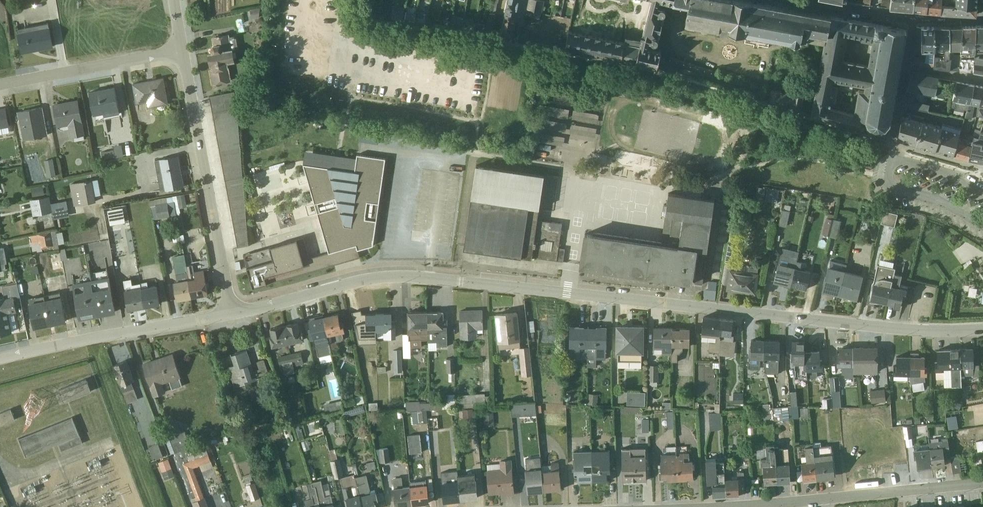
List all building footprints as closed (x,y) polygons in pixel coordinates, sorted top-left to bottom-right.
[(508,1),(505,0),(503,12),(515,14),(518,0),(508,0),(508,1)] [(527,6),(528,6),(541,10),(542,11),(544,0),(529,0),(528,5),(527,5),(527,6)] [(641,33),(650,0),(631,0),(639,2),(632,31),(641,33)] [(642,36),(649,38),(652,39),(652,40),(653,40),(654,41),(655,41),(656,41),(656,40),(657,40),(658,39),(658,38),(658,37),(658,36),(659,36),(665,10),(665,9),(666,9),(666,8),(666,7),(665,6),(664,5),(663,4),(662,4),(661,4),(660,5),(658,4),(659,0),(650,0),(641,33),(641,36),(642,36)] [(830,13),(763,0),(688,0),(688,2),(689,2),(685,19),(719,25),(719,27),(727,29),(727,27),(800,40),(801,35),(824,40),(830,13)] [(926,8),(927,0),(913,0),(913,7),(926,8)] [(940,2),(940,0),(927,0),(926,8),(939,10),(940,2)] [(975,4),(940,2),(939,10),(975,12),(975,4)] [(405,7),(393,5),(391,15),(402,17),(405,7)] [(252,16),(259,15),(260,6),(250,8),(252,16)] [(541,10),(528,6),(526,13),(532,14),(532,19),(539,20),(541,10)] [(405,17),(415,19),(416,11),(406,9),(405,17)] [(510,37),(515,14),(503,12),(499,30),(502,30),(501,32),(501,35),(510,37)] [(830,13),(824,40),(813,101),(810,112),(871,129),(866,125),(864,120),(862,114),(879,22),(830,13)] [(454,26),(462,28),(463,22),(464,19),(455,18),(454,26)] [(463,22),(462,28),(474,30),(476,21),(466,20),(466,23),(463,22)] [(22,50),(53,44),(48,21),(19,27),(22,50)] [(886,123),(889,120),(905,29),(907,29),(907,28),(905,27),(898,25),(898,24),(888,23),(888,24),(879,22),(862,114),(864,120),(866,125),(871,129),(874,130),(878,129),(885,131),(886,123)] [(975,23),(974,47),(979,47),(982,47),(982,22),(975,23)] [(962,23),(949,24),(949,45),(949,54),(951,54),(949,66),(959,67),(959,63),(960,51),(954,51),(954,46),(960,46),(962,23)] [(975,23),(962,23),(960,46),(960,51),(959,63),(960,63),(961,64),(962,65),(963,65),(964,65),(964,66),(967,67),(967,66),(968,66),(969,66),(970,65),(971,65),(972,65),(973,65),(974,47),(975,23)] [(934,24),(916,24),(914,47),(921,48),(926,48),(934,48),(934,45),(934,24)] [(934,45),(949,45),(949,24),(934,24),(934,45)] [(649,38),(642,36),(641,39),(620,35),(619,39),(568,30),(565,48),(657,65),(661,49),(647,46),(649,38)] [(211,65),(229,61),(235,60),(235,57),(234,51),(233,48),(238,47),(236,33),(230,34),(229,32),(212,35),(214,43),(213,43),(211,46),(211,48),(211,50),(207,51),(209,61),(210,65),(211,65)] [(934,48),(933,64),(949,66),(951,54),(949,54),(949,45),(934,45),(934,48)] [(982,71),(982,55),(978,54),(978,53),(979,47),(974,47),(973,65),(972,69),(982,71)] [(933,64),(934,48),(926,48),(925,56),(914,54),(913,61),(933,64)] [(229,61),(211,65),(211,67),(209,67),(212,83),(232,79),(229,61)] [(916,89),(935,92),(938,75),(910,70),(907,87),(916,89)] [(148,105),(168,101),(163,76),(133,82),(137,102),(147,100),(148,105)] [(969,100),(973,82),(956,79),(951,104),(954,104),(954,107),(963,108),(963,106),(967,107),(969,100)] [(978,102),(982,83),(973,82),(969,100),(967,107),(964,114),(971,116),(974,102),(978,102)] [(105,114),(120,111),(115,84),(90,89),(94,113),(104,111),(105,114)] [(810,112),(813,101),(802,100),(803,93),(795,91),(794,93),(781,90),(781,88),(771,87),(769,98),(810,112)] [(916,89),(907,87),(905,97),(904,103),(927,108),(929,101),(914,99),(916,89)] [(211,103),(236,98),(235,90),(210,94),(211,103)] [(75,139),(85,137),(84,133),(86,133),(78,97),(53,102),(58,125),(69,123),(71,135),(74,135),(75,139)] [(236,98),(211,103),(213,111),(238,106),(236,98)] [(10,130),(9,124),(10,124),(6,105),(0,107),(0,132),(10,130)] [(23,138),(48,133),(43,105),(18,110),(23,138)] [(238,106),(213,111),(219,145),(241,141),(238,106)] [(898,137),(915,142),(922,118),(923,114),(902,109),(897,135),(898,137)] [(922,118),(915,142),(934,147),(941,124),(922,118)] [(941,124),(934,147),(953,153),(958,133),(960,126),(942,120),(941,124)] [(973,132),(978,134),(981,126),(975,124),(973,132)] [(360,131),(359,140),(378,142),(380,134),(360,131)] [(958,133),(953,153),(968,157),(972,138),(964,135),(958,133)] [(241,141),(219,145),(231,212),(246,209),(241,141)] [(102,158),(114,156),(113,150),(101,152),(102,158)] [(250,264),(247,265),(253,286),(334,263),(333,257),(359,250),(358,248),(373,244),(386,157),(357,153),(356,157),(305,150),(304,162),(329,251),(309,256),(303,236),(263,247),(267,259),(250,264)] [(161,188),(165,188),(185,185),(179,153),(155,158),(161,188)] [(53,156),(45,158),(48,175),(50,175),(51,179),(57,177),(56,174),(57,173),(53,156)] [(285,160),(269,165),(270,169),(286,164),(285,160)] [(476,163),(464,247),(532,257),(532,255),(563,259),(565,246),(558,245),(562,221),(538,218),(544,173),(476,163)] [(75,204),(97,200),(92,177),(71,181),(75,204)] [(37,193),(45,192),(44,184),(36,185),(37,193)] [(765,198),(776,200),(779,189),(767,186),(765,198)] [(195,190),(185,192),(187,202),(191,202),(190,195),(196,194),(195,190)] [(581,264),(580,264),(691,280),(692,275),(693,276),(693,279),(695,281),(702,282),(714,197),(668,190),(666,202),(664,201),(662,212),(665,213),(661,241),(585,230),(580,264),(581,264)] [(177,193),(177,194),(179,206),(187,204),(187,202),(185,192),(177,193)] [(33,213),(53,209),(50,194),(31,198),(33,213)] [(153,218),(170,215),(168,201),(174,200),(173,194),(149,197),(153,218)] [(778,223),(786,225),(790,209),(789,209),(790,203),(783,202),(782,208),(782,207),(778,223)] [(58,215),(66,213),(65,205),(56,206),(58,215)] [(111,223),(126,220),(124,206),(109,209),(111,223)] [(246,209),(231,212),(238,246),(249,244),(246,209)] [(897,212),(884,209),(881,221),(894,225),(897,212)] [(822,232),(828,234),(832,217),(826,216),(822,232)] [(828,234),(836,236),(840,219),(833,217),(832,217),(828,234)] [(54,247),(60,246),(60,242),(57,231),(56,228),(37,232),(38,234),(33,235),(34,241),(40,239),(42,246),(54,244),(54,247)] [(729,239),(736,240),(738,230),(730,229),(729,239)] [(726,282),(729,266),(730,266),(731,262),(734,242),(726,241),(724,260),(725,260),(721,282),(726,282)] [(774,279),(790,283),(796,258),(799,248),(788,245),(785,256),(790,257),(788,263),(778,260),(774,279)] [(267,259),(263,247),(243,252),(247,265),(250,264),(267,259)] [(333,257),(334,263),(360,255),(359,250),(333,257)] [(192,295),(186,264),(184,252),(173,255),(177,279),(173,279),(177,299),(192,296),(192,295)] [(796,258),(790,283),(806,287),(810,269),(804,267),(806,261),(796,258)] [(822,288),(839,292),(845,268),(846,262),(830,258),(822,288)] [(970,258),(961,264),(964,267),(972,261),(970,258)] [(194,269),(202,268),(200,259),(193,260),(193,263),(194,269)] [(883,300),(886,301),(894,271),(895,266),(877,262),(869,297),(869,300),(883,301),(883,300)] [(206,281),(204,268),(203,268),(202,268),(194,269),(193,263),(186,264),(192,295),(208,292),(207,286),(208,285),(208,281),(206,281)] [(725,289),(756,293),(759,270),(757,270),(746,269),(740,268),(730,266),(729,266),(726,282),(725,289)] [(98,313),(115,309),(108,268),(90,272),(98,313)] [(861,272),(845,268),(839,292),(857,296),(863,273),(861,272)] [(894,271),(886,301),(900,304),(902,294),(905,295),(906,287),(906,285),(898,283),(901,273),(894,271)] [(80,316),(98,313),(90,272),(81,273),(81,276),(74,278),(80,316)] [(129,308),(145,306),(140,281),(133,282),(132,276),(124,278),(129,308)] [(140,281),(145,306),(161,303),(157,283),(149,284),(148,279),(140,281)] [(17,310),(15,296),(21,295),(18,281),(3,283),(5,296),(0,297),(0,333),(3,333),(3,332),(12,330),(11,329),(15,328),(17,326),(14,310),(17,310)] [(967,293),(975,295),(977,286),(969,284),(967,293)] [(45,293),(51,323),(67,320),(62,294),(61,294),(60,290),(45,293)] [(34,327),(51,323),(45,293),(29,296),(34,327)] [(476,336),(483,336),(483,327),(483,307),(459,308),(460,336),(476,336)] [(428,337),(427,309),(409,310),(407,310),(408,329),(409,338),(410,338),(411,345),(422,345),(422,337),(428,337)] [(427,309),(428,337),(428,348),(437,348),(437,344),(448,343),(447,323),(447,316),(444,317),(443,309),(427,309)] [(499,346),(520,345),(516,310),(496,312),(499,346)] [(385,335),(395,335),(395,318),(391,318),(391,311),(376,311),(377,335),(385,335)] [(333,351),(333,354),(340,352),(339,350),(337,339),(341,338),(343,335),(342,330),(345,329),(342,319),(340,320),(338,312),(324,315),(333,351)] [(708,348),(720,350),(719,316),(703,314),(701,339),(709,339),(708,348)] [(319,354),(333,351),(324,315),(318,315),(309,317),(311,326),(308,326),(311,337),(315,336),(319,354)] [(720,350),(720,352),(734,354),(735,338),(733,338),(736,318),(733,318),(733,317),(719,316),(720,350)] [(526,319),(529,339),(535,338),(534,330),(535,329),(534,318),(526,319)] [(285,323),(289,341),(305,338),(303,327),(301,327),(299,320),(285,323)] [(570,356),(587,356),(588,322),(579,322),(579,324),(576,324),(576,325),(575,325),(575,326),(575,327),(571,327),(571,322),(570,322),(570,356)] [(588,322),(587,356),(587,364),(596,365),(596,357),(605,357),(606,323),(605,323),(605,325),(601,325),(601,323),(588,322)] [(272,345),(289,341),(285,323),(270,326),(271,334),(269,334),(272,345)] [(617,358),(641,359),(642,325),(618,325),(617,358)] [(662,352),(671,352),(672,325),(654,325),(653,346),(662,346),(662,352)] [(671,352),(671,359),(677,359),(677,352),(680,351),(682,349),(683,343),(689,344),(689,326),(672,325),(671,352)] [(759,356),(763,357),(764,337),(750,337),(750,344),(749,344),(748,365),(759,365),(759,356)] [(764,337),(763,357),(763,361),(766,373),(774,373),(774,370),(778,370),(778,356),(779,356),(780,338),(764,337)] [(806,363),(806,357),(804,357),(804,339),(791,338),(790,362),(806,363)] [(529,344),(519,346),(521,374),(532,372),(531,358),(529,346),(529,344)] [(844,375),(853,375),(853,370),(852,345),(852,344),(838,344),(838,353),(836,353),(836,364),(841,364),(841,372),(844,372),(844,375)] [(852,345),(853,370),(862,370),(862,371),(865,374),(869,373),(871,371),(871,370),(877,369),(876,345),(852,345)] [(949,347),(950,384),(961,384),(960,373),(959,346),(949,347)] [(959,346),(960,373),(972,372),(972,373),(979,373),(978,361),(973,362),(972,346),(959,346)] [(401,347),(393,347),(393,370),(395,370),(395,375),(401,375),(401,370),(402,370),(401,347)] [(944,384),(950,384),(949,347),(937,347),(937,363),(934,363),(934,368),(935,368),(936,376),(943,376),(944,384)] [(234,362),(228,364),(235,385),(257,377),(256,375),(269,370),(264,357),(257,360),(259,367),(254,368),(247,348),(231,353),(234,362)] [(805,349),(806,357),(806,363),(807,376),(815,375),(817,373),(817,367),(823,367),(822,357),(820,357),(819,348),(805,349)] [(291,351),(294,364),(304,361),(301,349),(291,351)] [(285,372),(295,370),(294,364),(291,351),(278,354),(280,363),(283,362),(285,372)] [(173,352),(144,362),(154,394),(166,389),(163,381),(169,379),(172,387),(183,383),(173,352)] [(907,377),(910,376),(910,353),(895,353),(895,362),(892,362),(892,372),(893,372),(893,377),(907,377)] [(910,376),(910,380),(925,378),(924,372),(926,372),(927,364),(924,364),(924,354),(910,353),(910,376)] [(448,379),(455,379),(455,355),(447,356),(447,370),(448,370),(448,379)] [(134,378),(127,358),(113,363),(128,401),(138,397),(132,379),(134,378)] [(649,378),(658,378),(658,363),(649,363),(649,378)] [(830,388),(840,387),(838,374),(829,374),(830,388)] [(60,387),(65,399),(91,388),(86,376),(60,387)] [(290,392),(297,389),(294,384),(288,387),(290,392)] [(871,400),(885,398),(884,386),(870,388),(871,400)] [(626,402),(645,403),(645,390),(627,389),(626,402)] [(732,400),(743,401),(743,390),(732,390),(732,400)] [(431,400),(431,407),(448,406),(448,404),(455,404),(455,391),(447,391),(447,399),(431,400)] [(460,405),(492,403),(492,393),(485,393),(485,391),(460,392),(460,405)] [(587,402),(597,402),(598,392),(588,391),(587,402)] [(818,405),(832,405),(831,395),(821,396),(822,401),(818,402),(818,405)] [(326,411),(343,407),(342,399),(324,403),(326,411)] [(427,407),(431,407),(431,400),(419,400),(419,399),(406,400),(406,409),(427,407)] [(512,414),(536,412),(535,400),(511,402),(512,414)] [(770,418),(773,418),(772,414),(770,414),(769,401),(762,402),(764,418),(770,417),(770,418)] [(364,402),(345,409),(346,414),(365,408),(364,402)] [(798,403),(788,403),(788,404),(789,412),(791,412),(791,416),(798,415),(798,403)] [(772,414),(773,418),(789,417),(789,412),(788,404),(772,405),(772,414)] [(15,416),(11,406),(0,410),(0,423),(15,416)] [(463,417),(474,416),(473,406),(462,407),(463,417)] [(428,420),(427,407),(412,409),(414,421),(428,420)] [(485,424),(494,422),(493,409),(484,410),(485,424)] [(721,426),(720,410),(708,410),(710,427),(721,426)] [(958,425),(955,413),(946,414),(948,427),(958,425)] [(438,414),(428,415),(429,428),(439,427),(438,414)] [(73,415),(19,436),(27,454),(58,441),(62,449),(83,440),(73,415)] [(259,431),(267,429),(266,427),(270,426),(267,419),(255,423),(257,430),(259,430),(259,431)] [(295,425),(299,437),(304,436),(301,426),(300,426),(299,423),(295,425)] [(911,423),(902,423),(904,436),(913,435),(911,423)] [(185,428),(165,435),(171,451),(191,444),(185,428)] [(929,441),(931,464),(945,462),(943,448),(949,447),(947,435),(941,436),(941,439),(929,440),(929,441)] [(812,440),(816,476),(825,475),(824,474),(834,473),(831,442),(821,443),(820,439),(812,440)] [(803,477),(803,478),(816,476),(812,440),(804,441),(805,453),(800,454),(802,467),(803,477)] [(159,441),(149,444),(154,457),(164,453),(159,441)] [(774,444),(774,441),(765,442),(765,446),(756,447),(757,455),(760,455),(761,463),(763,463),(764,482),(777,481),(774,444)] [(916,456),(916,462),(917,465),(931,464),(929,441),(913,443),(914,447),(913,447),(914,456),(916,456)] [(779,446),(779,443),(774,444),(777,481),(790,480),(788,446),(779,446)] [(390,458),(388,445),(379,446),(381,460),(390,458)] [(645,445),(621,445),(622,479),(646,478),(645,445)] [(207,446),(183,455),(185,460),(184,460),(197,494),(191,496),(196,506),(210,506),(194,465),(200,463),(203,468),(214,464),(207,446)] [(341,475),(344,474),(341,461),(344,461),(342,456),(338,457),(335,446),(329,448),(331,458),(330,458),(335,476),(341,475)] [(591,448),(592,479),(607,479),(607,469),(610,469),(609,447),(591,448)] [(577,480),(592,479),(591,448),(573,449),(574,470),(577,470),(577,480)] [(680,452),(676,452),(677,477),(687,477),(687,476),(693,475),(693,467),(694,466),(694,461),(692,461),(692,457),(690,457),(689,449),(680,450),(680,452)] [(677,477),(676,452),(676,451),(661,452),(661,458),(660,458),(661,461),(659,461),(659,464),(658,464),(658,468),(660,468),(660,474),(667,474),(667,478),(677,477)] [(724,459),(726,493),(739,492),(739,491),(745,491),(743,469),(737,469),(737,475),(731,475),(730,455),(728,455),(728,453),(724,453),(724,459)] [(958,453),(950,455),(952,471),(960,469),(958,453)] [(169,456),(159,460),(165,477),(175,473),(169,456)] [(504,494),(515,493),(512,456),(500,457),(500,460),(487,461),(488,467),(487,467),(489,492),(504,491),(504,494)] [(713,494),(726,493),(724,459),(715,460),(715,456),(705,456),(707,480),(712,479),(713,494)] [(366,460),(368,467),(377,465),(375,458),(366,460)] [(541,468),(543,489),(561,487),(558,459),(551,460),(551,462),(542,463),(542,468),(541,468)] [(526,491),(543,490),(543,489),(541,468),(541,465),(524,467),(526,491)] [(444,500),(461,498),(458,472),(457,467),(441,469),(444,500)] [(341,475),(343,485),(342,485),(347,505),(349,504),(350,506),(363,506),(355,474),(355,472),(354,471),(344,474),(341,475)] [(355,474),(363,506),(378,506),(376,500),(378,500),(379,499),(377,491),(377,489),(376,489),(375,487),(371,488),(367,471),(355,474)] [(458,472),(461,498),(478,496),(476,476),(475,476),(475,471),(458,472)] [(395,505),(412,503),(410,482),(403,483),(402,474),(393,475),(394,483),(392,483),(394,496),(395,505)] [(410,482),(412,503),(430,501),(427,481),(425,481),(425,476),(410,478),(410,482)] [(321,506),(335,506),(331,492),(325,494),(321,477),(312,479),(313,484),(315,484),(321,506)] [(315,484),(313,484),(312,479),(308,480),(311,496),(305,497),(306,504),(305,504),(306,506),(321,506),(315,484)] [(260,495),(255,480),(246,483),(251,498),(260,495)] [(383,489),(377,491),(379,499),(378,500),(379,502),(386,500),(383,489)]
